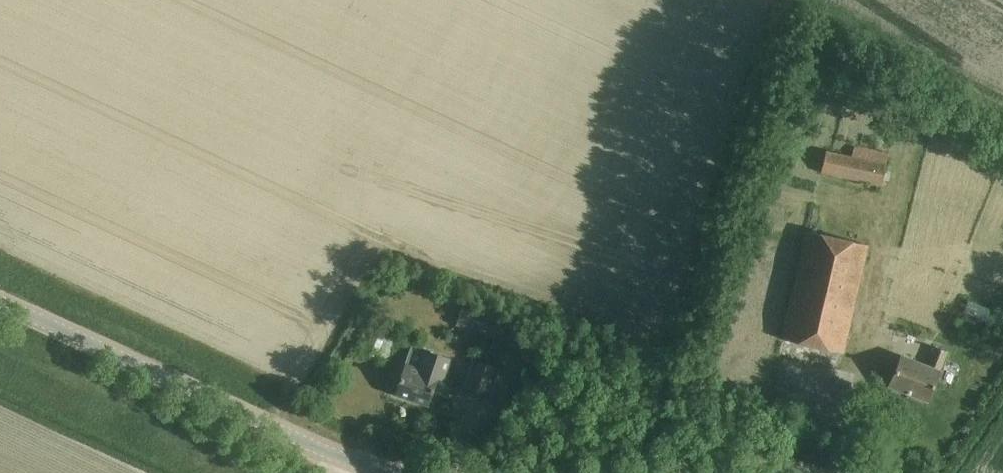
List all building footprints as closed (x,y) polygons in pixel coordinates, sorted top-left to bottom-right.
[(881,184),(888,152),(855,145),(853,156),(826,150),(821,171),(881,184)] [(805,231),(782,337),(843,350),(866,244),(805,231)] [(431,333),(427,347),(438,351),(443,337),(431,333)] [(927,401),(935,382),(939,370),(947,351),(935,346),(928,365),(901,355),(889,386),(927,401)] [(403,374),(396,393),(428,404),(432,390),(447,395),(452,381),(442,377),(448,358),(443,356),(423,349),(417,368),(406,365),(403,374)] [(474,359),(465,387),(489,395),(498,367),(474,359)]
